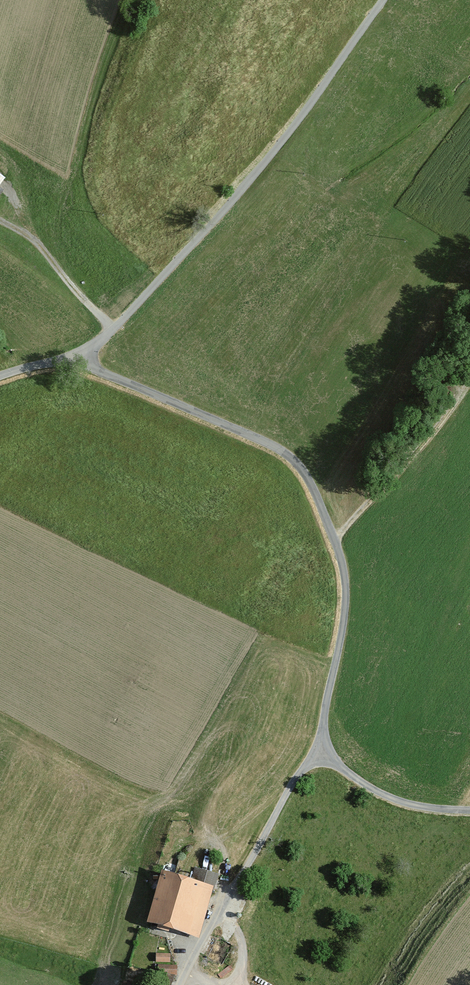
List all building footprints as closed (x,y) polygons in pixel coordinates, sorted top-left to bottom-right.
[(210,893),(163,883),(150,928),(198,940),(210,893)] [(158,974),(175,976),(177,966),(159,964),(158,974)]
